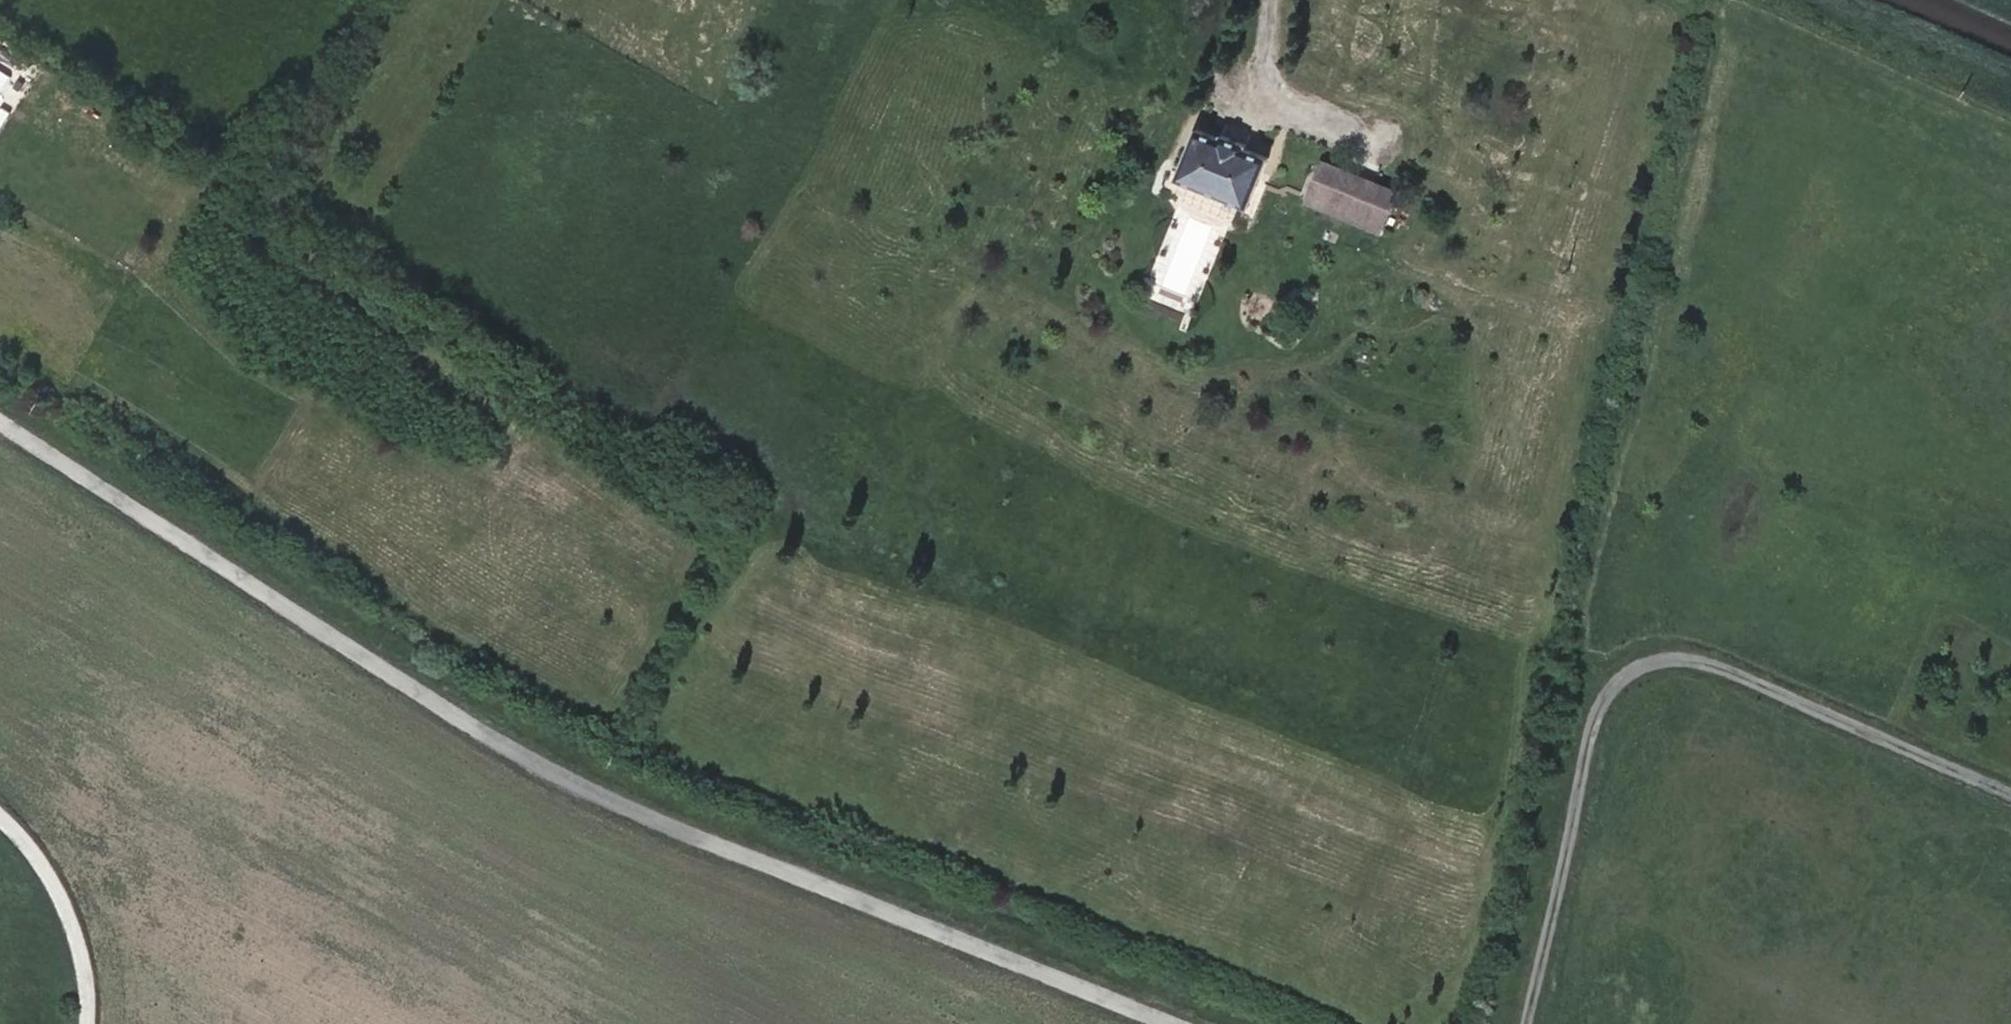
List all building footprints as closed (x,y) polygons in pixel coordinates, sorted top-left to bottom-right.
[(1200,134),(1182,180),(1187,183),(1243,206),(1247,208),(1267,162),(1243,152),(1244,148),(1227,141),(1225,145),(1200,134)] [(1330,196),(1342,167),(1323,159),(1311,188),(1330,196)] [(1398,190),(1342,167),(1330,196),(1311,188),(1305,205),(1379,235),(1398,190)] [(1243,206),(1187,183),(1180,198),(1236,222),(1243,206)] [(1165,241),(1146,294),(1184,308),(1214,222),(1185,212),(1179,231),(1175,230),(1170,243),(1165,241)]
